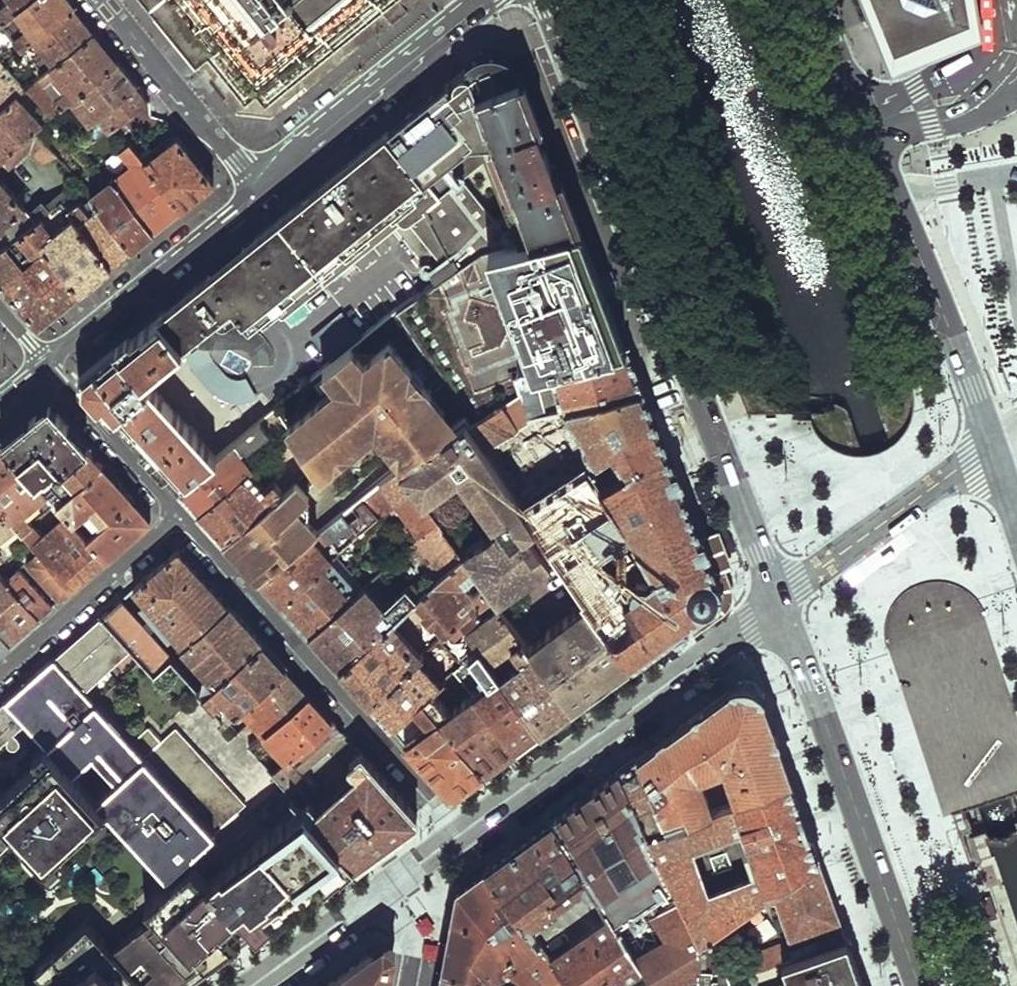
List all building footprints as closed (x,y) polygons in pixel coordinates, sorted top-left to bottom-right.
[(9,1),(0,8),(0,19),(2,22),(29,0),(8,0),(9,1)] [(2,22),(12,33),(10,36),(21,49),(38,35),(73,7),(68,0),(29,0),(2,22)] [(234,111),(271,114),(414,0),(144,0),(234,111)] [(882,26),(903,35),(923,43),(973,22),(970,0),(871,0),(882,26)] [(73,7),(38,35),(49,49),(35,61),(40,67),(36,70),(40,75),(51,65),(92,31),(83,19),(73,7)] [(882,26),(893,55),(909,49),(923,43),(903,35),(882,26)] [(25,87),(50,115),(76,95),(117,61),(105,46),(92,31),(51,65),(68,86),(54,98),(37,77),(25,87)] [(451,259),(456,267),(482,251),(578,226),(562,184),(521,77),(507,59),(492,56),(478,61),(459,76),(440,91),(387,134),(439,197),(423,209),(425,212),(451,259)] [(18,94),(25,87),(0,60),(0,110),(18,94)] [(117,61),(76,95),(94,118),(97,116),(136,85),(127,73),(117,61)] [(136,85),(97,116),(108,129),(115,124),(148,99),(142,92),(136,85)] [(5,157),(33,131),(43,123),(18,94),(0,110),(0,152),(5,157)] [(132,145),(165,121),(151,115),(149,100),(148,99),(115,124),(128,141),(132,145)] [(28,226),(41,217),(60,201),(67,196),(73,192),(67,186),(34,211),(1,175),(30,148),(43,161),(56,154),(33,131),(5,157),(0,161),(0,248),(28,226)] [(273,225),(321,288),(402,223),(407,226),(412,223),(425,212),(423,209),(439,197),(387,134),(340,172),(286,215),(273,225)] [(214,181),(178,136),(145,162),(182,207),(196,195),(214,181)] [(132,145),(128,141),(121,148),(136,168),(121,179),(117,175),(115,174),(110,178),(116,183),(153,230),(166,220),(182,207),(145,162),(132,145)] [(153,230),(116,183),(93,201),(99,208),(132,249),(141,240),(153,230)] [(67,196),(60,201),(111,266),(121,257),(132,249),(99,208),(92,214),(79,200),(73,205),(67,196)] [(41,217),(54,232),(41,242),(81,291),(87,286),(111,266),(60,201),(41,217)] [(425,212),(412,223),(444,264),(451,259),(425,212)] [(245,267),(221,286),(235,303),(251,324),(273,307),(283,317),(321,288),(273,225),(255,239),(244,249),(242,263),(245,267)] [(0,248),(0,280),(40,324),(74,296),(81,291),(41,242),(28,226),(0,248)] [(437,281),(397,310),(445,384),(467,416),(470,422),(517,393),(514,375),(626,347),(604,288),(582,226),(578,226),(482,251),(456,267),(437,281)] [(244,249),(212,274),(221,286),(245,267),(242,263),(244,249)] [(444,264),(432,271),(437,281),(456,267),(451,259),(444,264)] [(183,344),(235,303),(221,286),(212,274),(201,283),(160,315),(183,344)] [(275,408),(319,476),(375,431),(387,445),(386,456),(398,459),(403,467),(452,428),(442,415),(427,397),(432,394),(445,384),(397,310),(275,408)] [(143,451),(177,488),(215,457),(144,377),(183,344),(160,315),(121,347),(85,376),(85,381),(85,386),(97,399),(143,451)] [(517,393),(524,416),(642,387),(639,380),(626,347),(514,375),(517,393)] [(679,483),(642,387),(524,416),(483,440),(559,555),(586,593),(583,597),(588,603),(632,663),(642,656),(665,639),(686,624),(705,610),(705,607),(721,596),(720,583),(713,576),(715,574),(679,483)] [(470,422),(483,440),(524,416),(517,393),(470,422)] [(427,397),(442,415),(446,413),(432,394),(427,397)] [(21,428),(3,442),(35,479),(43,473),(46,474),(54,468),(57,471),(88,448),(57,412),(41,411),(21,428)] [(249,447),(278,421),(271,411),(215,457),(177,488),(187,500),(197,511),(250,467),(240,454),(243,452),(241,449),(246,444),(249,447)] [(512,591),(559,555),(483,440),(470,422),(467,416),(452,428),(403,467),(398,470),(417,496),(438,481),(441,484),(457,473),(472,461),(488,483),(477,489),(503,527),(499,530),(484,542),(463,557),(465,560),(492,598),(495,603),(512,591)] [(31,523),(19,511),(45,489),(35,479),(3,442),(0,445),(0,507),(21,531),(31,523)] [(57,503),(104,466),(96,457),(88,448),(57,471),(54,468),(46,474),(43,473),(35,479),(45,489),(57,503)] [(472,461),(457,473),(499,530),(503,527),(477,489),(488,483),(472,461)] [(70,516),(73,520),(90,507),(103,521),(86,535),(107,558),(151,519),(128,493),(104,466),(57,503),(70,516)] [(251,478),(255,473),(250,467),(197,511),(211,526),(224,541),(292,486),(282,475),(262,491),(251,478)] [(365,497),(380,515),(396,503),(422,537),(437,523),(417,496),(398,470),(365,497)] [(438,481),(417,496),(437,523),(463,557),(484,542),(441,484),(438,481)] [(243,561),(260,580),(319,533),(297,509),(310,498),(296,484),(292,486),(224,541),(243,561)] [(337,555),(341,551),(333,540),(356,520),(365,531),(381,517),(380,515),(365,497),(319,533),(260,580),(271,592),(281,603),(337,555)] [(21,531),(0,507),(0,548),(21,531)] [(73,520),(70,516),(44,539),(31,523),(21,531),(38,550),(73,589),(90,574),(107,558),(86,535),(73,520)] [(416,542),(445,576),(465,560),(463,557),(437,523),(422,537),(416,542)] [(38,550),(26,561),(60,600),(73,589),(38,550)] [(175,551),(133,588),(183,643),(228,603),(205,577),(181,550),(175,551)] [(370,568),(357,578),(337,555),(281,603),(295,619),(309,634),(366,584),(377,575),(370,568)] [(445,576),(416,599),(447,632),(461,622),(475,610),(492,598),(465,560),(445,576)] [(39,618),(52,607),(17,569),(5,581),(39,618)] [(16,638),(39,618),(5,581),(0,575),(0,653),(16,638)] [(408,588),(385,607),(366,584),(309,634),(324,651),(339,667),(394,617),(416,599),(408,588)] [(512,591),(495,603),(499,607),(506,617),(522,606),(512,591)] [(170,654),(174,651),(168,645),(164,648),(120,599),(103,615),(132,647),(153,670),(170,654)] [(246,623),(228,603),(183,643),(218,682),(263,642),(246,623)] [(588,603),(528,646),(573,707),(590,694),(602,686),(632,663),(588,603)] [(506,617),(499,607),(483,619),(475,610),(461,622),(478,645),(541,730),(558,717),(573,707),(528,646),(506,617)] [(132,647),(103,615),(43,667),(5,701),(0,706),(0,745),(25,722),(49,749),(0,795),(0,843),(14,831),(43,862),(102,813),(165,882),(168,877),(173,883),(142,911),(150,920),(106,948),(82,922),(32,968),(48,985),(187,985),(233,952),(357,862),(308,807),(246,852),(234,839),(249,825),(238,812),(247,805),(177,725),(167,734),(155,721),(130,743),(85,692),(132,647)] [(370,702),(420,656),(394,626),(398,622),(394,617),(339,667),(354,685),(370,702)] [(215,704),(227,693),(241,708),(286,667),(275,655),(263,642),(218,682),(205,693),(215,704)] [(541,730),(478,645),(452,668),(472,693),(518,747),(528,740),(541,730)] [(431,688),(443,676),(424,653),(420,656),(370,702),(380,713),(390,724),(403,712),(420,697),(431,688)] [(238,730),(251,719),(264,735),(310,693),(298,680),(286,667),(241,708),(229,719),(238,730)] [(686,724),(638,758),(670,827),(790,781),(782,756),(761,698),(753,687),(749,685),(744,684),(734,689),(686,724)] [(518,747),(472,693),(448,709),(431,688),(420,697),(485,770),(501,759),(518,747)] [(262,756),(274,745),(286,759),(332,719),(321,706),(310,693),(264,735),(252,744),(262,756)] [(420,697),(403,712),(410,720),(415,720),(422,715),(428,722),(404,740),(451,793),(455,793),(471,781),(485,770),(420,697)] [(344,732),(332,719),(286,759),(275,770),(308,807),(357,862),(387,840),(418,818),(418,814),(362,752),(350,763),(357,771),(317,806),(309,797),(319,788),(316,785),(318,782),(309,772),(306,774),(301,769),(344,732)] [(729,981),(722,964),(716,941),(712,932),(732,919),(763,898),(819,861),(818,858),(801,812),(790,781),(670,827),(638,758),(630,765),(620,772),(704,942),(702,985),(729,985),(729,981)] [(652,985),(702,985),(704,942),(620,772),(587,796),(554,820),(594,887),(614,918),(645,969),(652,985)] [(486,869),(531,933),(535,929),(537,926),(535,923),(585,886),(587,889),(591,890),(594,887),(554,820),(521,844),(486,869)] [(819,861),(763,898),(766,903),(774,899),(791,940),(814,931),(821,948),(847,938),(834,902),(819,861)] [(472,880),(457,890),(446,952),(443,969),(494,980),(503,985),(542,985),(520,965),(519,962),(521,961),(529,956),(551,985),(570,985),(552,961),(531,933),(486,869),(472,880)] [(570,985),(620,985),(637,975),(645,969),(614,918),(552,961),(570,985)] [(712,932),(716,941),(737,927),(732,919),(712,932)] [(862,981),(854,960),(847,938),(821,948),(791,959),(729,981),(729,985),(848,985),(862,981)] [(729,981),(791,959),(785,942),(722,964),(729,981)] [(392,950),(390,948),(388,945),(384,944),(380,945),(378,946),(376,947),(374,951),(374,955),(371,955),(367,953),(345,969),(322,985),(388,985),(391,969),(386,962),(388,960),(390,960),(392,957),(392,955),(392,950)] [(494,980),(443,969),(440,985),(503,985),(494,980)] [(637,975),(642,982),(638,984),(639,985),(652,985),(645,969),(637,975)]
